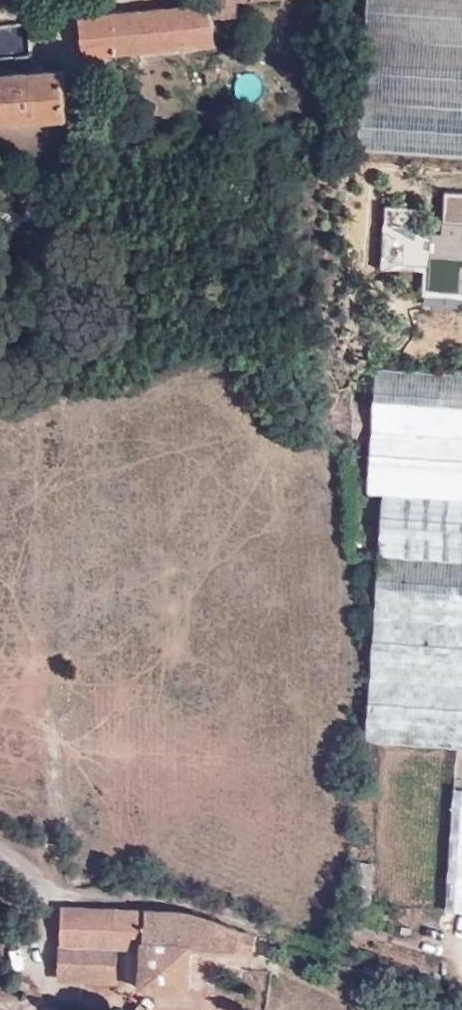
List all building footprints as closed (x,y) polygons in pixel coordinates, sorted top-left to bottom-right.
[(76,14),(80,56),(208,43),(207,16),(234,14),(232,0),(197,0),(76,14)] [(356,143),(461,150),(461,0),(362,0),(356,143)] [(58,70),(0,75),(0,121),(63,115),(58,70)] [(92,87),(83,87),(85,105),(93,105),(92,87)] [(443,195),(442,235),(416,234),(417,209),(383,208),(381,272),(428,273),(427,295),(461,296),(461,195),(443,195)] [(461,563),(461,370),(373,364),(365,484),(380,485),(375,558),(461,563)] [(375,558),(364,732),(461,740),(461,563),(375,558)] [(449,779),(441,901),(461,903),(461,780),(449,779)] [(197,908),(64,902),(63,974),(120,976),(122,945),(148,946),(146,985),(193,988),(194,943),(253,946),(253,929),(197,908)]
